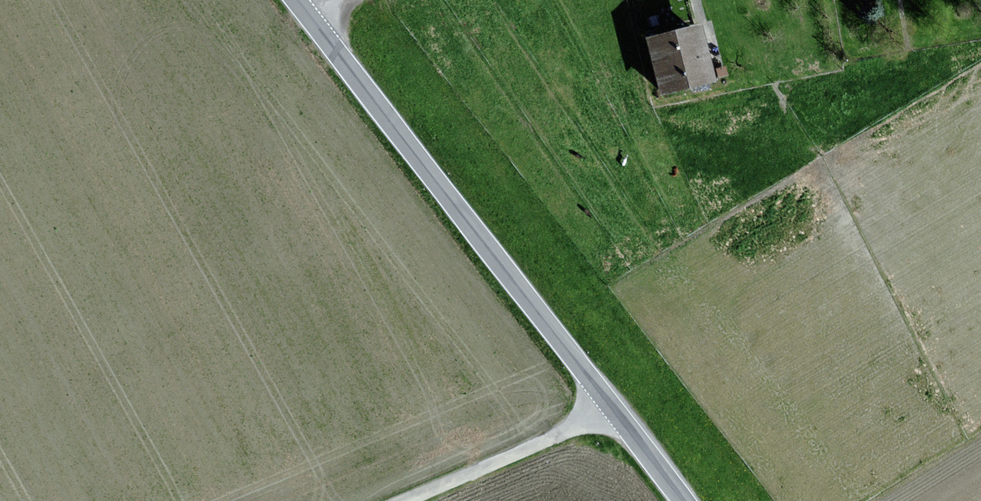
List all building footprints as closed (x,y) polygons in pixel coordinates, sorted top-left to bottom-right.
[(715,78),(702,26),(652,38),(665,90),(715,78)]
